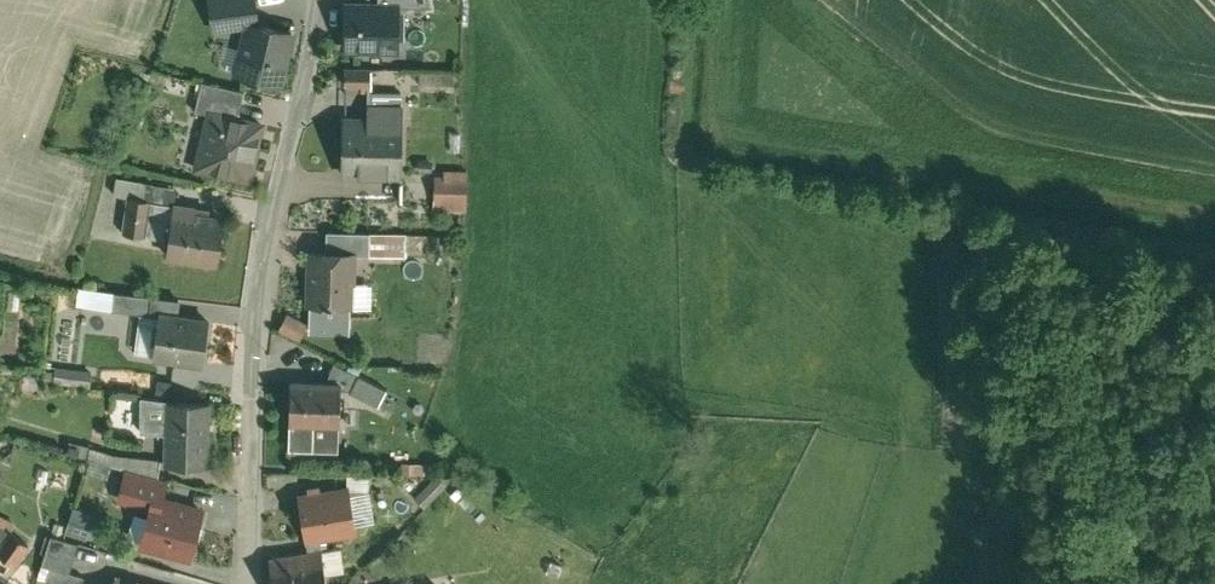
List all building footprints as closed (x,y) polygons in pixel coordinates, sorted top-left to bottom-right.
[(222,14),(252,9),(262,2),(271,4),(270,0),(219,0),(222,14)] [(353,27),(412,27),(412,0),(354,0),(353,27)] [(280,65),(293,9),(271,4),(262,2),(252,9),(241,56),(280,65)] [(376,52),(351,52),(351,70),(376,71),(376,52)] [(215,94),(245,101),(251,74),(210,65),(204,92),(215,94)] [(349,103),(349,160),(410,160),(410,77),(376,77),(376,103),(349,103)] [(261,168),(274,107),(245,101),(215,94),(201,155),(261,168)] [(172,110),(169,122),(191,128),(194,116),(172,110)] [(475,197),(475,157),(471,157),(444,156),(443,196),(470,197),(475,197)] [(175,226),(180,188),(164,185),(159,223),(175,226)] [(172,244),(226,252),(233,201),(205,197),(206,191),(180,188),(175,226),(172,244)] [(405,209),(382,209),(383,220),(405,219),(405,209)] [(333,218),(333,238),(354,238),(378,239),(379,219),(333,218)] [(333,238),(316,237),(315,293),(353,294),(354,238),(333,238)] [(122,295),(124,279),(86,274),(84,295),(121,300),(122,295)] [(211,354),(218,304),(186,300),(167,297),(167,301),(161,347),(211,354)] [(296,301),(287,317),(307,328),(316,312),(296,301)] [(365,361),(342,349),(331,370),(352,371),(352,376),(356,379),(365,361)] [(410,357),(392,355),(391,367),(409,369),(410,357)] [(365,361),(356,379),(386,394),(395,377),(365,361)] [(331,370),(299,369),(297,411),(323,412),(350,413),(352,376),(352,371),(331,370)] [(121,376),(119,388),(143,394),(145,382),(146,379),(121,376)] [(159,397),(175,401),(175,389),(145,382),(143,394),(159,397)] [(150,435),(159,397),(143,394),(119,388),(110,426),(150,435)] [(175,401),(172,453),(210,455),(213,391),(175,389),(175,401)] [(322,438),(323,412),(297,411),(296,437),(322,438)] [(99,435),(96,445),(131,456),(165,465),(167,447),(119,441),(99,435)] [(92,458),(127,470),(131,456),(96,445),(92,458)] [(158,494),(171,498),(175,486),(179,469),(165,465),(131,456),(127,470),(124,485),(158,494)] [(443,462),(421,484),(433,495),(455,473),(443,462)] [(314,528),(315,527),(330,526),(365,521),(359,473),(319,478),(319,481),(309,482),(314,528)] [(200,550),(215,496),(175,486),(171,498),(158,494),(147,536),(200,550)] [(58,522),(70,526),(76,506),(64,502),(58,522)] [(36,530),(20,519),(4,541),(20,552),(36,530)] [(76,559),(85,531),(70,526),(58,522),(49,550),(57,553),(76,559)] [(315,527),(317,539),(332,537),(330,526),(315,527)] [(332,537),(335,562),(351,560),(348,535),(332,537)] [(335,562),(332,537),(317,539),(277,544),(282,583),(338,583),(335,562)] [(76,559),(57,553),(52,568),(86,579),(91,564),(76,559)] [(116,573),(113,583),(158,583),(116,573)]
